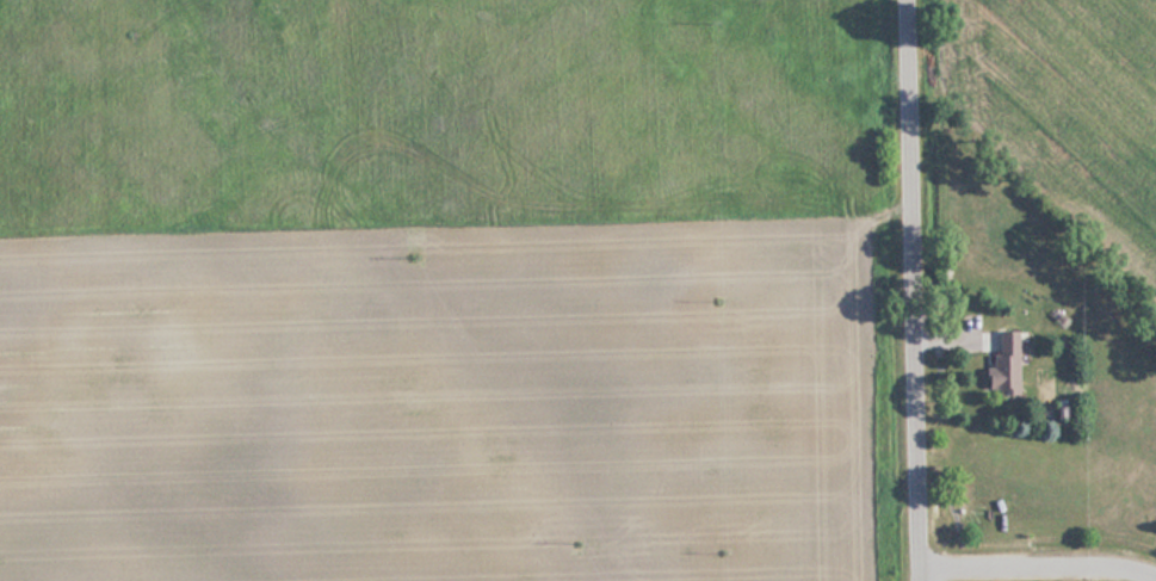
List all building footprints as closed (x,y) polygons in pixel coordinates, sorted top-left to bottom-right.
[(982,367),(982,393),(1014,393),(1014,330),(996,330),(996,354),(988,354),(988,367),(982,367)]
